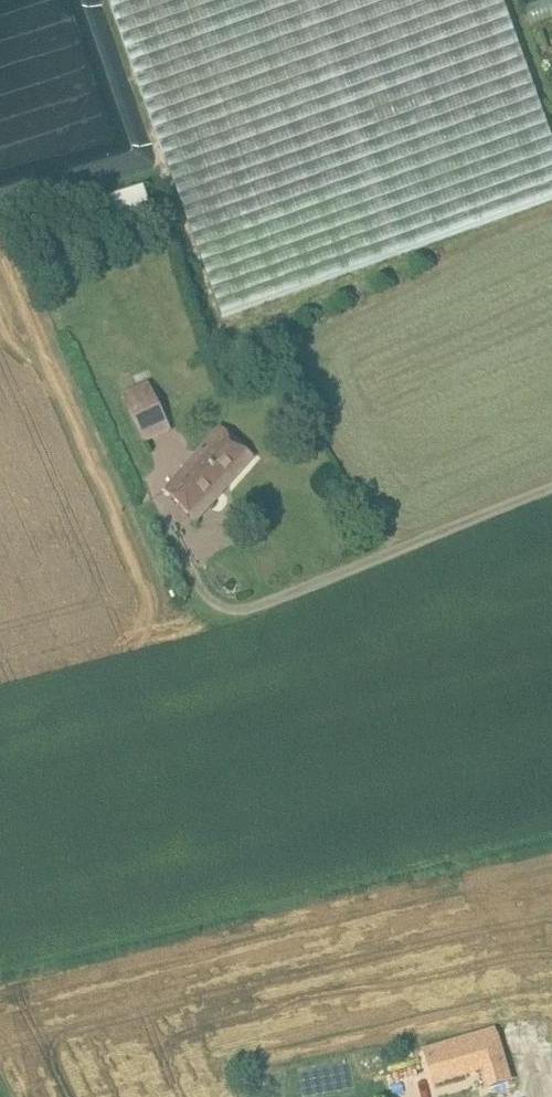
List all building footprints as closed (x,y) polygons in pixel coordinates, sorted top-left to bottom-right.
[(222,317),(551,199),(551,137),(503,0),(109,0),(222,317)] [(97,230),(148,220),(142,190),(91,200),(97,230)] [(122,394),(145,443),(171,431),(148,382),(122,394)] [(254,458),(237,443),(220,427),(166,489),(197,522),(254,458)] [(495,1029),(425,1050),(435,1084),(484,1070),(489,1088),(512,1081),(495,1029)]
